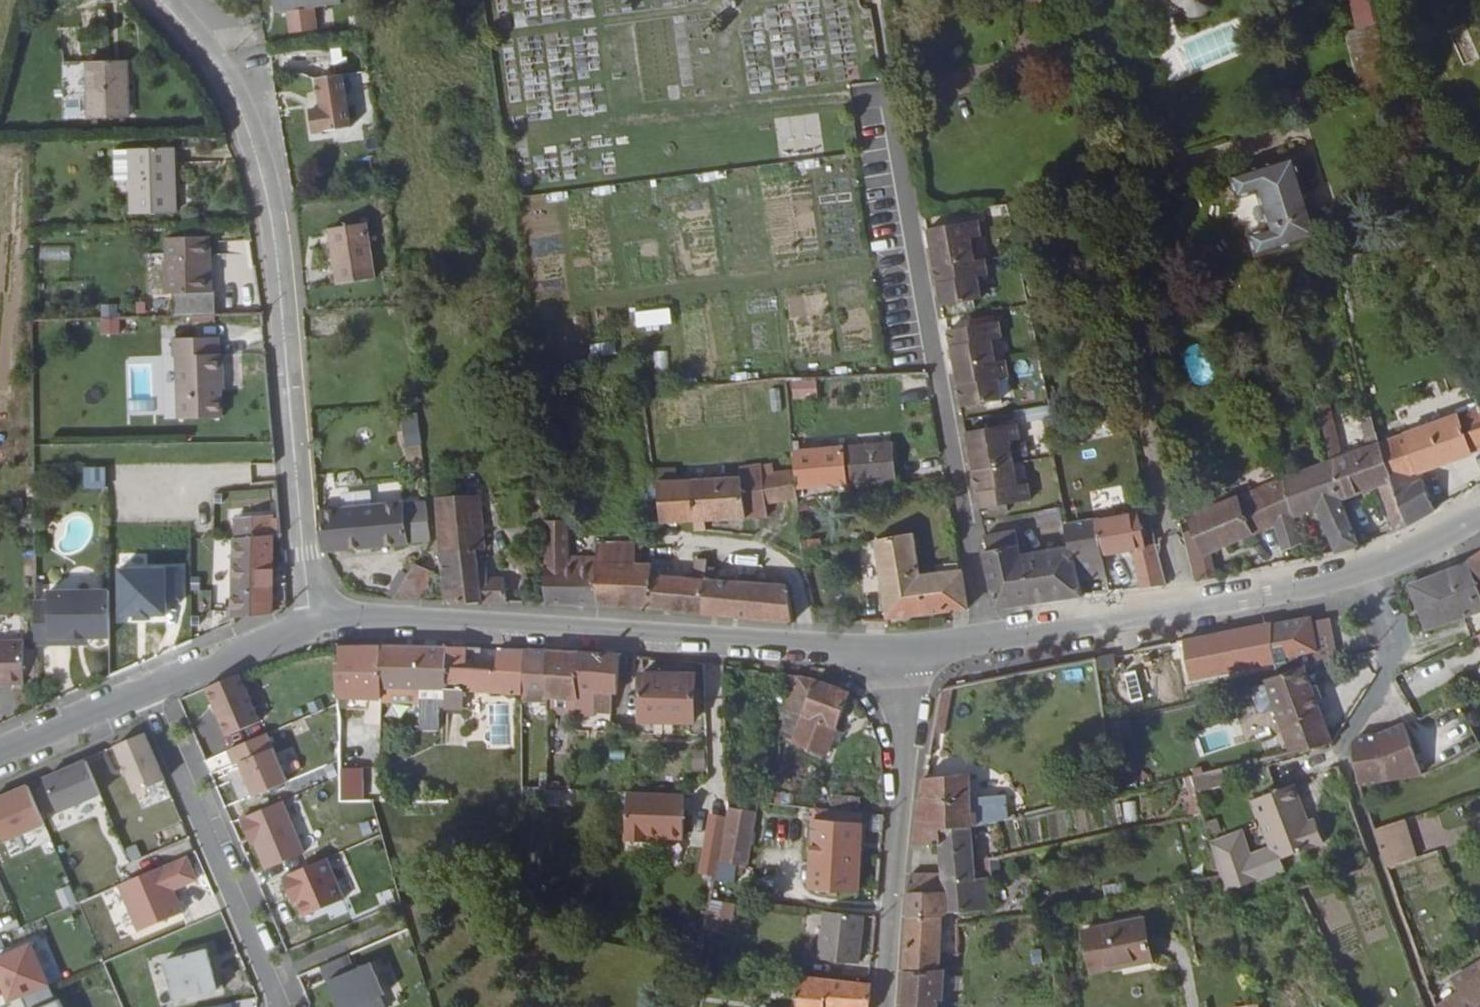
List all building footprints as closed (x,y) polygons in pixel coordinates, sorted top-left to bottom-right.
[(345,5),(344,0),(276,0),(279,14),(345,5)] [(1183,13),(1190,17),(1200,17),(1207,11),(1209,2),(1208,0),(1173,0),(1183,13)] [(1356,30),(1363,57),(1380,53),(1367,0),(1349,0),(1356,30)] [(1467,23),(1450,27),(1458,62),(1476,58),(1467,23)] [(1363,57),(1356,30),(1345,32),(1359,92),(1372,89),(1388,85),(1380,53),(1363,57)] [(125,118),(122,61),(84,63),(87,120),(125,118)] [(346,130),(338,79),(314,82),(319,111),(309,113),(312,135),(346,130)] [(62,97),(63,118),(80,117),(79,96),(62,97)] [(1395,117),(1393,106),(1380,110),(1383,120),(1395,117)] [(132,216),(175,214),(172,149),(129,151),(129,152),(130,167),(132,216)] [(130,167),(129,152),(99,152),(99,169),(130,167)] [(1290,156),(1226,178),(1233,200),(1253,194),(1264,229),(1244,235),(1252,258),(1316,237),(1290,156)] [(367,279),(360,222),(326,226),(333,283),(367,279)] [(933,269),(973,263),(969,241),(979,240),(975,222),(927,231),(933,269)] [(174,295),(209,294),(210,294),(208,261),(212,261),(211,238),(167,240),(169,295),(174,295)] [(39,244),(39,256),(69,258),(69,246),(39,244)] [(986,279),(983,261),(973,263),(933,269),(939,307),(943,307),(979,300),(977,280),(986,279)] [(175,316),(209,314),(209,294),(174,295),(175,316)] [(668,307),(634,310),(636,327),(670,323),(668,307)] [(100,317),(99,332),(119,333),(120,318),(100,317)] [(947,333),(954,370),(994,363),(991,342),(1001,341),(998,323),(947,333)] [(222,353),(222,337),(175,338),(175,356),(180,356),(181,419),(224,418),(223,389),(226,389),(225,353),(222,353)] [(654,381),(668,380),(667,349),(653,349),(654,381)] [(1183,360),(1196,380),(1208,371),(1195,352),(1183,360)] [(1008,380),(1005,361),(994,363),(954,370),(962,409),(1001,403),(998,382),(1008,380)] [(790,396),(817,394),(816,376),(789,378),(790,396)] [(901,379),(904,400),(928,397),(926,376),(901,379)] [(768,411),(780,411),(779,388),(767,388),(768,411)] [(1478,397),(1470,399),(1471,407),(1390,434),(1388,429),(1384,431),(1384,435),(1411,523),(1438,507),(1426,469),(1479,451),(1479,402),(1478,397)] [(1330,401),(1316,404),(1326,450),(1341,447),(1330,401)] [(1061,402),(1045,406),(1053,440),(1056,440),(1068,436),(1061,402)] [(398,415),(404,448),(421,445),(416,413),(398,415)] [(967,435),(974,473),(1013,465),(1009,444),(1019,443),(1017,426),(967,435)] [(1411,523),(1384,435),(1366,441),(1366,447),(1340,457),(1351,495),(1387,483),(1401,528),(1411,523)] [(894,483),(892,447),(844,449),(845,484),(894,483)] [(1351,495),(1340,457),(1291,474),(1287,476),(1298,513),(1325,504),(1337,549),(1363,541),(1351,495)] [(767,498),(796,496),(794,472),(766,474),(765,461),(743,462),(744,475),(748,520),(768,519),(767,498)] [(82,464),(83,488),(105,487),(105,464),(82,464)] [(1013,465),(974,473),(981,511),(1030,502),(1027,485),(1017,487),(1013,465)] [(692,478),(695,523),(695,531),(709,532),(708,521),(748,520),(744,475),(692,478)] [(1261,533),(1260,527),(1298,513),(1287,476),(1192,510),(1194,521),(1184,524),(1197,575),(1218,571),(1210,545),(1238,535),(1239,540),(1261,533)] [(665,524),(695,523),(692,478),(661,480),(665,524)] [(487,549),(483,495),(440,500),(451,608),(478,604),(506,604),(505,580),(488,580),(487,561),(478,562),(478,550),(487,549)] [(408,543),(402,502),(320,509),(324,551),(359,548),(359,552),(385,550),(385,546),(408,543)] [(1072,521),(1069,506),(1045,511),(1048,526),(1072,521)] [(1096,518),(1103,555),(1131,549),(1140,586),(1166,581),(1148,508),(1096,518)] [(269,537),(236,538),(239,620),(277,614),(273,537),(283,536),(281,513),(268,514),(269,537)] [(268,514),(234,515),(236,538),(269,537),(268,514)] [(1103,555),(1096,518),(1073,523),(1077,547),(1026,556),(1035,605),(1082,597),(1079,581),(1107,576),(1103,555)] [(551,604),(602,606),(601,561),(581,560),(581,568),(570,568),(568,526),(548,527),(551,604)] [(994,612),(1035,605),(1026,556),(1020,530),(987,537),(989,551),(983,552),(985,563),(994,612)] [(927,581),(919,541),(878,546),(890,618),(967,611),(962,577),(927,581)] [(705,615),(706,581),(707,562),(696,562),(695,580),(663,578),(663,567),(639,565),(638,558),(644,558),(644,545),(636,545),(600,545),(601,561),(602,606),(705,615)] [(1477,568),(1479,577),(1479,552),(1470,557),(1471,559),(1477,568)] [(1477,568),(1471,559),(1414,583),(1418,593),(1423,605),(1431,624),(1433,624),(1479,611),(1479,577),(1477,568)] [(420,605),(439,571),(423,560),(399,603),(420,605)] [(796,623),(790,586),(706,581),(705,615),(796,623)] [(116,638),(114,590),(37,592),(39,649),(70,648),(70,640),(116,638)] [(1315,618),(1315,611),(1266,619),(1275,665),(1278,679),(1308,668),(1342,655),(1333,615),(1315,618)] [(1275,665),(1266,619),(1207,631),(1215,672),(1275,665)] [(1196,674),(1215,672),(1207,631),(1187,636),(1196,674)] [(23,684),(22,643),(0,643),(0,685),(23,684)] [(452,694),(452,650),(358,647),(344,649),(345,665),(345,675),(342,676),(344,702),(386,702),(386,706),(428,708),(427,734),(447,734),(448,713),(452,713),(452,694)] [(471,650),(452,650),(452,694),(452,713),(471,713),(472,694),(530,696),(529,652),(505,651),(505,673),(471,673),(471,650)] [(1100,668),(1120,664),(1117,651),(1098,655),(1100,668)] [(529,652),(530,696),(531,700),(550,700),(550,653),(529,652)] [(580,703),(580,655),(550,653),(550,700),(550,702),(551,720),(579,721),(580,703)] [(620,697),(622,658),(580,655),(580,703),(579,721),(598,722),(598,716),(612,716),(615,711),(615,697),(620,697)] [(1315,689),(1308,668),(1278,679),(1268,682),(1270,688),(1292,751),(1333,740),(1322,710),(1329,707),(1324,687),(1315,689)] [(263,723),(244,675),(212,688),(231,736),(263,723)] [(700,680),(646,677),(645,723),(699,724),(700,680)] [(795,692),(791,713),(810,719),(809,738),(840,743),(853,693),(815,680),(792,677),(790,689),(795,692)] [(936,688),(934,730),(946,731),(948,689),(936,688)] [(809,738),(810,719),(803,753),(835,761),(840,743),(809,738)] [(1407,724),(1383,734),(1360,739),(1356,744),(1361,785),(1417,775),(1407,724)] [(163,779),(143,731),(113,744),(121,763),(123,762),(127,771),(125,772),(133,791),(163,779)] [(294,782),(273,733),(234,750),(240,764),(246,762),(260,796),(294,782)] [(690,752),(689,771),(709,771),(709,752),(690,752)] [(106,792),(92,759),(51,776),(65,810),(106,792)] [(340,765),(339,798),(363,799),(364,766),(340,765)] [(1229,785),(1225,768),(1196,775),(1201,791),(1229,785)] [(930,778),(919,847),(943,845),(943,832),(976,825),(995,821),(993,797),(974,799),(972,775),(930,778)] [(34,784),(0,798),(0,817),(10,839),(50,822),(34,784)] [(1300,807),(1304,805),(1296,788),(1277,797),(1253,806),(1274,853),(1253,862),(1243,838),(1218,848),(1225,874),(1233,898),(1292,872),(1287,860),(1329,841),(1319,819),(1308,824),(1300,807)] [(687,791),(629,792),(629,840),(651,840),(651,834),(687,834),(687,791)] [(867,795),(838,794),(838,809),(866,809),(867,795)] [(292,800),(250,817),(258,836),(263,834),(276,867),(313,852),(292,800)] [(1122,801),(1124,822),(1138,820),(1135,800),(1122,801)] [(732,810),(731,820),(731,822),(721,886),(738,887),(740,869),(752,870),(760,814),(732,810)] [(862,895),(868,815),(821,810),(814,892),(862,895)] [(1388,861),(1417,851),(1403,814),(1374,824),(1388,861)] [(723,874),(731,822),(713,819),(705,871),(723,874)] [(952,893),(954,907),(994,902),(992,876),(980,876),(976,825),(943,832),(943,845),(944,875),(914,876),(911,892),(952,893)] [(202,879),(192,856),(124,884),(144,930),(187,912),(180,894),(177,895),(171,881),(177,879),(183,880),(185,886),(202,879)] [(335,858),(291,876),(297,890),(300,889),(304,900),(306,899),(312,916),(353,899),(335,858)] [(1132,890),(1130,876),(1083,885),(1085,898),(1132,890)] [(178,889),(185,886),(183,880),(177,879),(171,881),(177,895),(180,894),(178,889)] [(952,893),(911,892),(909,918),(946,918),(949,911),(954,907),(952,893)] [(867,917),(827,915),(824,962),(864,965),(867,917)] [(1113,959),(1151,953),(1145,916),(1088,925),(1094,967),(1114,964),(1113,959)] [(906,967),(945,969),(945,962),(946,918),(909,918),(906,967)] [(53,984),(36,942),(0,957),(0,968),(14,1001),(26,996),(53,984)] [(212,951),(169,959),(177,1001),(225,992),(222,976),(217,977),(212,951)] [(1441,1000),(1445,1006),(1479,1006),(1479,952),(1457,969),(1466,982),(1441,1000)] [(352,956),(325,968),(331,982),(333,982),(343,1006),(388,1006),(384,998),(389,996),(375,964),(359,971),(352,956)] [(942,1000),(948,1000),(949,970),(945,969),(906,967),(905,1006),(942,1006),(942,1000)] [(805,980),(804,1006),(875,1006),(876,984),(875,984),(805,980)] [(53,984),(26,996),(31,1006),(67,1006),(63,998),(60,999),(53,984)]
